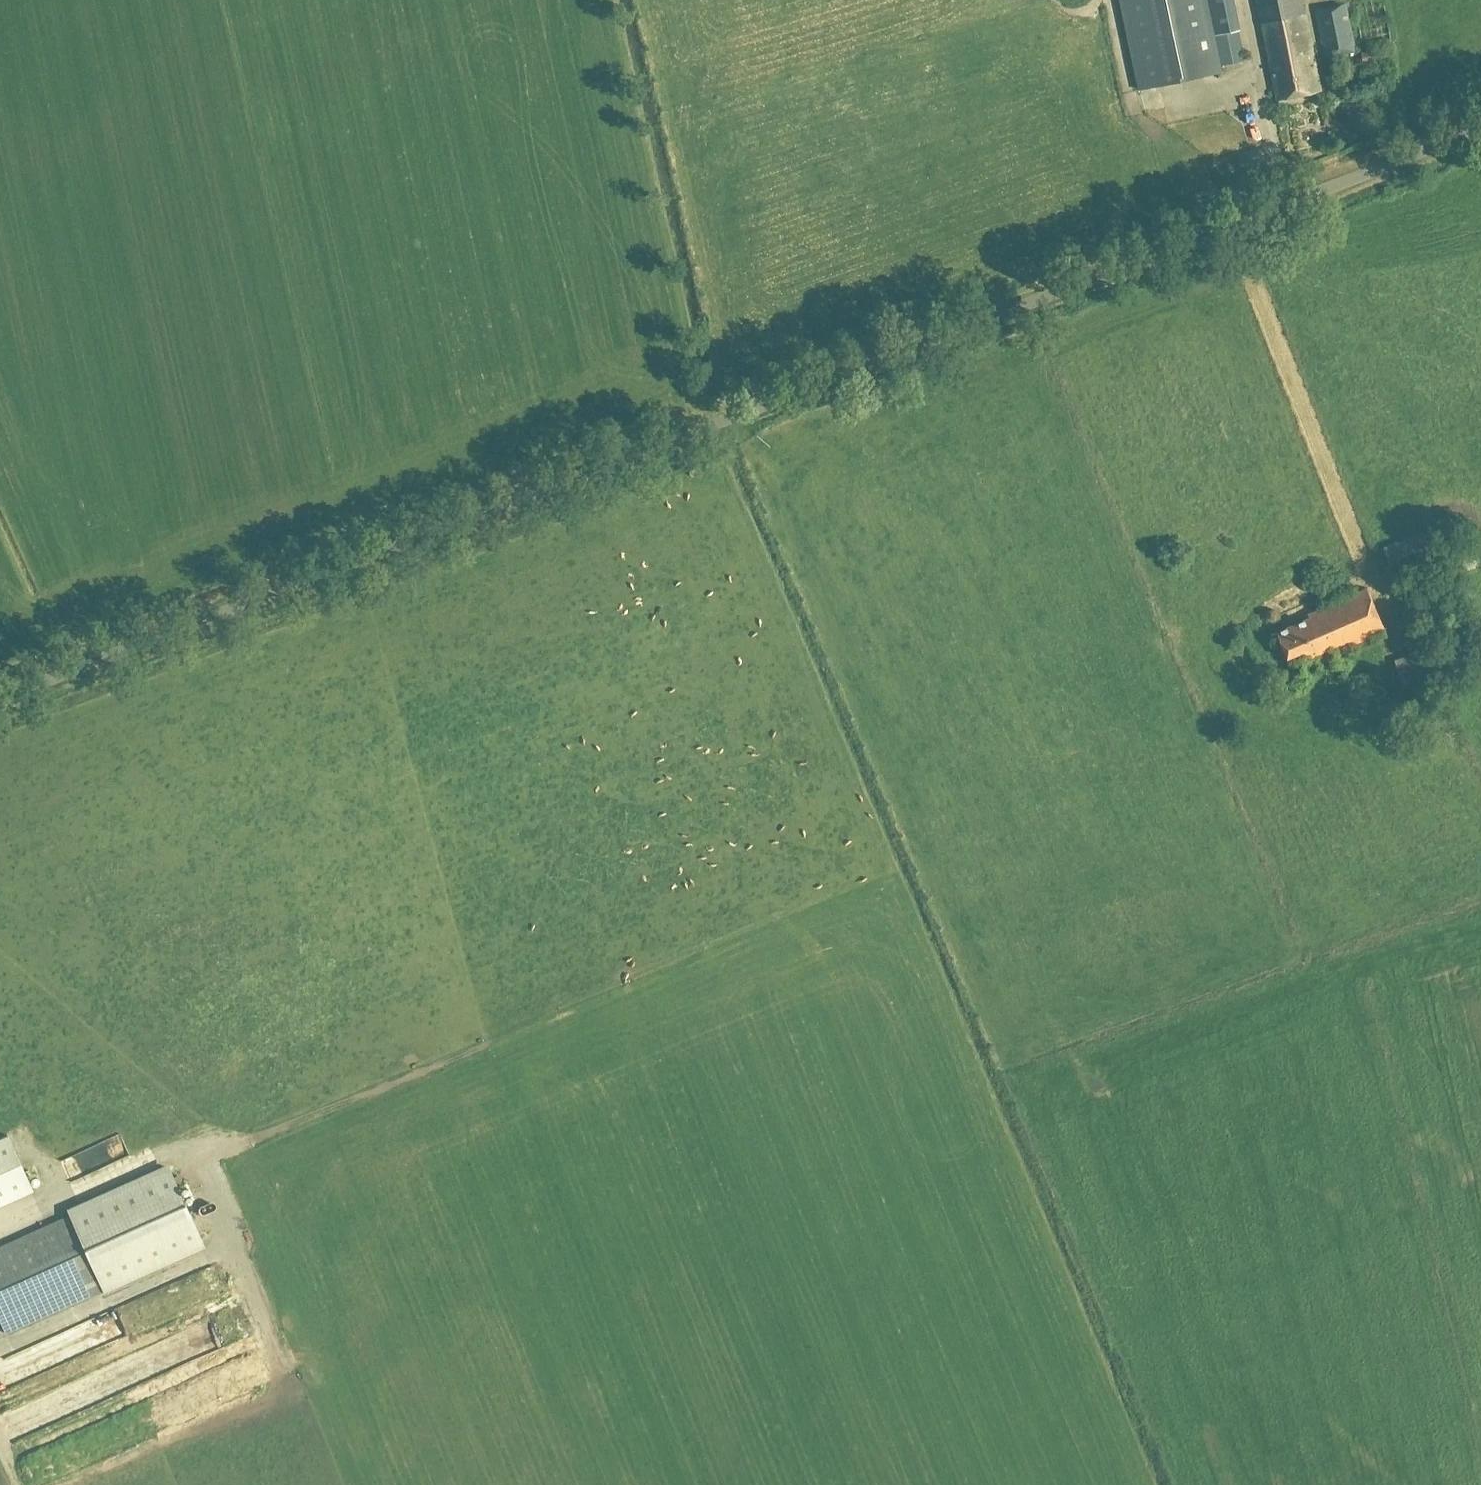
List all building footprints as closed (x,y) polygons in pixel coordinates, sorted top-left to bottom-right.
[(1138,91),(1221,73),(1213,36),(1205,0),(1119,0),(1138,91)] [(1234,0),(1205,0),(1213,36),(1240,30),(1234,0)] [(1300,0),(1255,0),(1276,105),(1319,96),(1300,0)] [(1354,53),(1345,8),(1316,15),(1325,59),(1354,53)] [(1439,553),(1430,528),(1382,548),(1391,572),(1439,553)] [(1384,631),(1366,588),(1308,613),(1309,617),(1276,632),(1287,657),(1303,650),(1307,659),(1323,652),(1325,656),(1384,631)] [(1407,697),(1458,678),(1444,642),(1394,661),(1407,697)] [(31,1190),(6,1135),(0,1138),(0,1204),(31,1190)] [(71,1216),(0,1248),(0,1321),(6,1335),(203,1246),(170,1172),(71,1216)] [(176,1271),(177,1290),(214,1289),(213,1269),(176,1271)] [(137,1295),(90,1314),(98,1334),(145,1316),(137,1295)] [(221,1312),(151,1342),(162,1369),(233,1339),(221,1312)] [(124,1356),(83,1372),(88,1384),(92,1383),(97,1393),(109,1389),(109,1390),(134,1381),(124,1356)]
